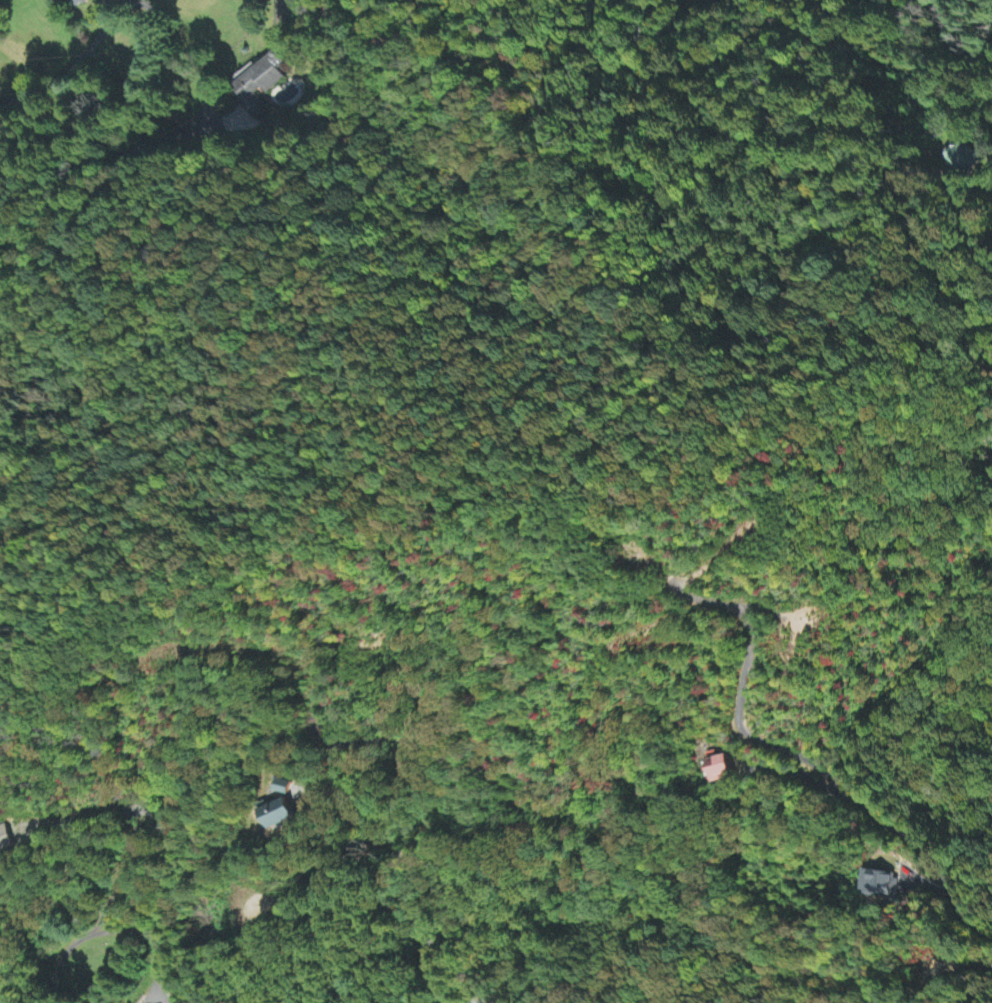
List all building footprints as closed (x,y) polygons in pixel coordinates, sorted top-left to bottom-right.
[(78,10),(90,0),(69,0),(78,10)] [(285,80),(278,71),(286,63),(276,51),(231,90),(257,121),(269,111),(256,96),(262,90),(266,96),(285,80)] [(968,179),(984,159),(962,142),(946,162),(968,179)] [(711,761),(716,784),(736,780),(732,756),(711,761)] [(293,784),(279,780),(276,793),(290,796),(293,784)] [(298,819),(289,799),(263,811),(273,832),(298,819)] [(15,848),(5,826),(0,828),(0,855),(15,848)] [(899,876),(869,870),(863,896),(894,902),(899,876)]
